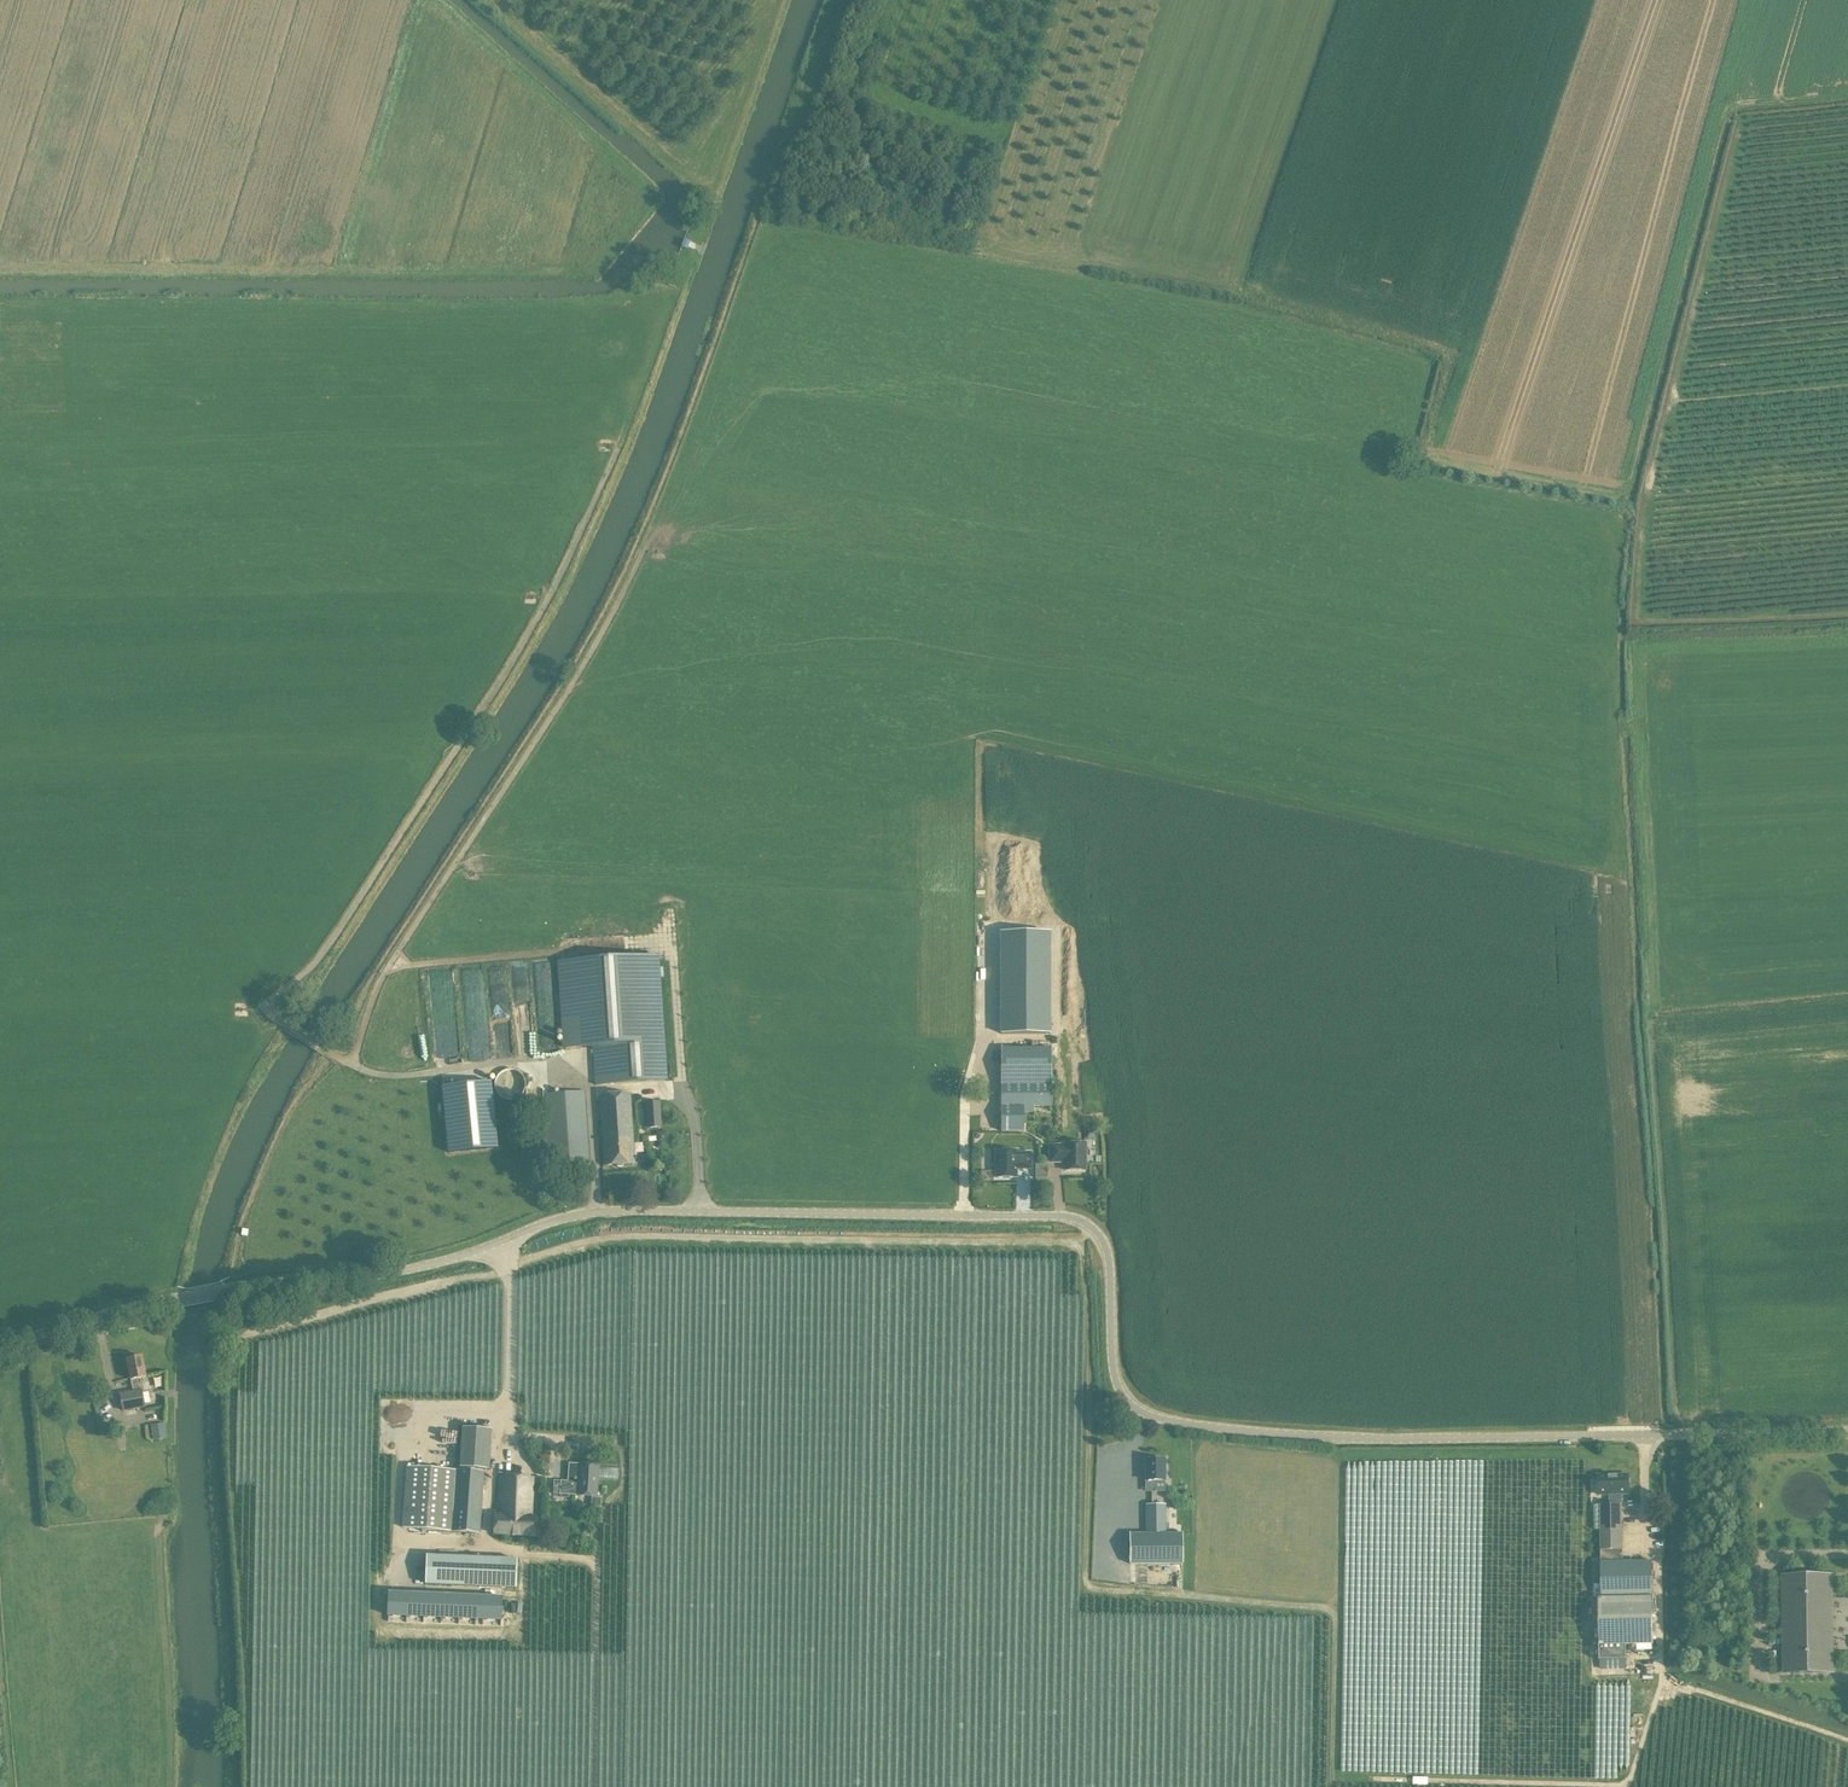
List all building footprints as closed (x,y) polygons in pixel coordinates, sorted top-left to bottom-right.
[(1001,932),(1000,1034),(1050,1034),(1051,933),(1001,932)] [(656,956),(560,962),(566,1048),(593,1046),(596,1085),(665,1080),(656,956)] [(1051,1048),(1001,1049),(1001,1131),(1023,1131),(1023,1107),(1051,1107),(1051,1048)] [(523,1085),(524,1082),(524,1079),(523,1077),(521,1074),(519,1072),(517,1070),(514,1068),(511,1068),(508,1068),(505,1068),(503,1069),(500,1070),(498,1072),(496,1075),(495,1078),(494,1081),(494,1084),(495,1086),(496,1089),(498,1092),(500,1094),(502,1095),(505,1097),(508,1097),(511,1097),(514,1096),(517,1095),(519,1093),(521,1091),(522,1088),(523,1085)] [(497,1148),(491,1082),(443,1087),(449,1153),(497,1148)] [(544,1104),(543,1090),(530,1091),(530,1105),(544,1104)] [(584,1091),(545,1094),(550,1161),(589,1158),(584,1091)] [(630,1093),(601,1095),(606,1165),(634,1163),(630,1093)] [(647,1103),(648,1128),(661,1127),(659,1103),(647,1103)] [(668,1141),(668,1131),(658,1131),(658,1141),(668,1141)] [(1065,1145),(1050,1145),(1050,1162),(1060,1162),(1060,1160),(1065,1160),(1065,1170),(1085,1170),(1085,1143),(1065,1143),(1065,1145)] [(1016,1151),(996,1151),(996,1178),(1016,1177),(1016,1169),(1016,1168),(1021,1168),(1021,1169),(1031,1169),(1031,1153),(1016,1153),(1016,1151)] [(1049,1176),(1048,1164),(1036,1164),(1037,1177),(1049,1176)] [(138,1379),(146,1378),(142,1357),(127,1360),(133,1392),(120,1395),(124,1411),(146,1407),(142,1390),(140,1390),(138,1379)] [(158,1424),(151,1425),(153,1439),(160,1438),(158,1424)] [(494,1470),(494,1461),(496,1430),(462,1427),(459,1468),(494,1470)] [(1146,1481),(1147,1491),(1155,1491),(1155,1481),(1164,1480),(1164,1460),(1161,1460),(1161,1458),(1155,1458),(1155,1460),(1145,1461),(1146,1481)] [(554,1486),(554,1494),(560,1494),(577,1495),(577,1496),(597,1497),(600,1464),(579,1463),(569,1462),(568,1481),(561,1480),(560,1487),(554,1486)] [(406,1466),(402,1527),(479,1532),(484,1472),(406,1466)] [(1601,1586),(1594,1586),(1594,1598),(1598,1598),(1599,1645),(1626,1645),(1653,1644),(1652,1561),(1623,1561),(1622,1494),(1628,1494),(1628,1474),(1597,1475),(1598,1494),(1610,1494),(1610,1504),(1600,1504),(1601,1562),(1595,1562),(1596,1568),(1601,1568),(1601,1586)] [(495,1514),(493,1535),(537,1538),(537,1517),(533,1517),(534,1477),(498,1475),(497,1514),(495,1514)] [(1167,1533),(1166,1504),(1147,1505),(1147,1534),(1131,1534),(1132,1564),(1184,1563),(1183,1533),(1167,1533)] [(501,1558),(428,1556),(427,1585),(500,1588),(501,1558)] [(1831,1575),(1783,1576),(1784,1673),(1833,1672),(1832,1652),(1821,1652),(1820,1595),(1832,1595),(1831,1575)] [(388,1593),(387,1615),(405,1616),(406,1594),(388,1593)] [(406,1594),(405,1616),(422,1617),(423,1594),(406,1594)] [(423,1594),(422,1617),(440,1617),(440,1595),(423,1594)] [(440,1595),(440,1617),(457,1618),(458,1596),(440,1595)] [(458,1596),(457,1618),(474,1619),(475,1596),(458,1596)] [(475,1596),(474,1619),(482,1619),(483,1597),(475,1596)] [(483,1597),(482,1619),(500,1620),(501,1597),(483,1597)] [(1626,1645),(1599,1645),(1599,1660),(1626,1659),(1626,1645)]
